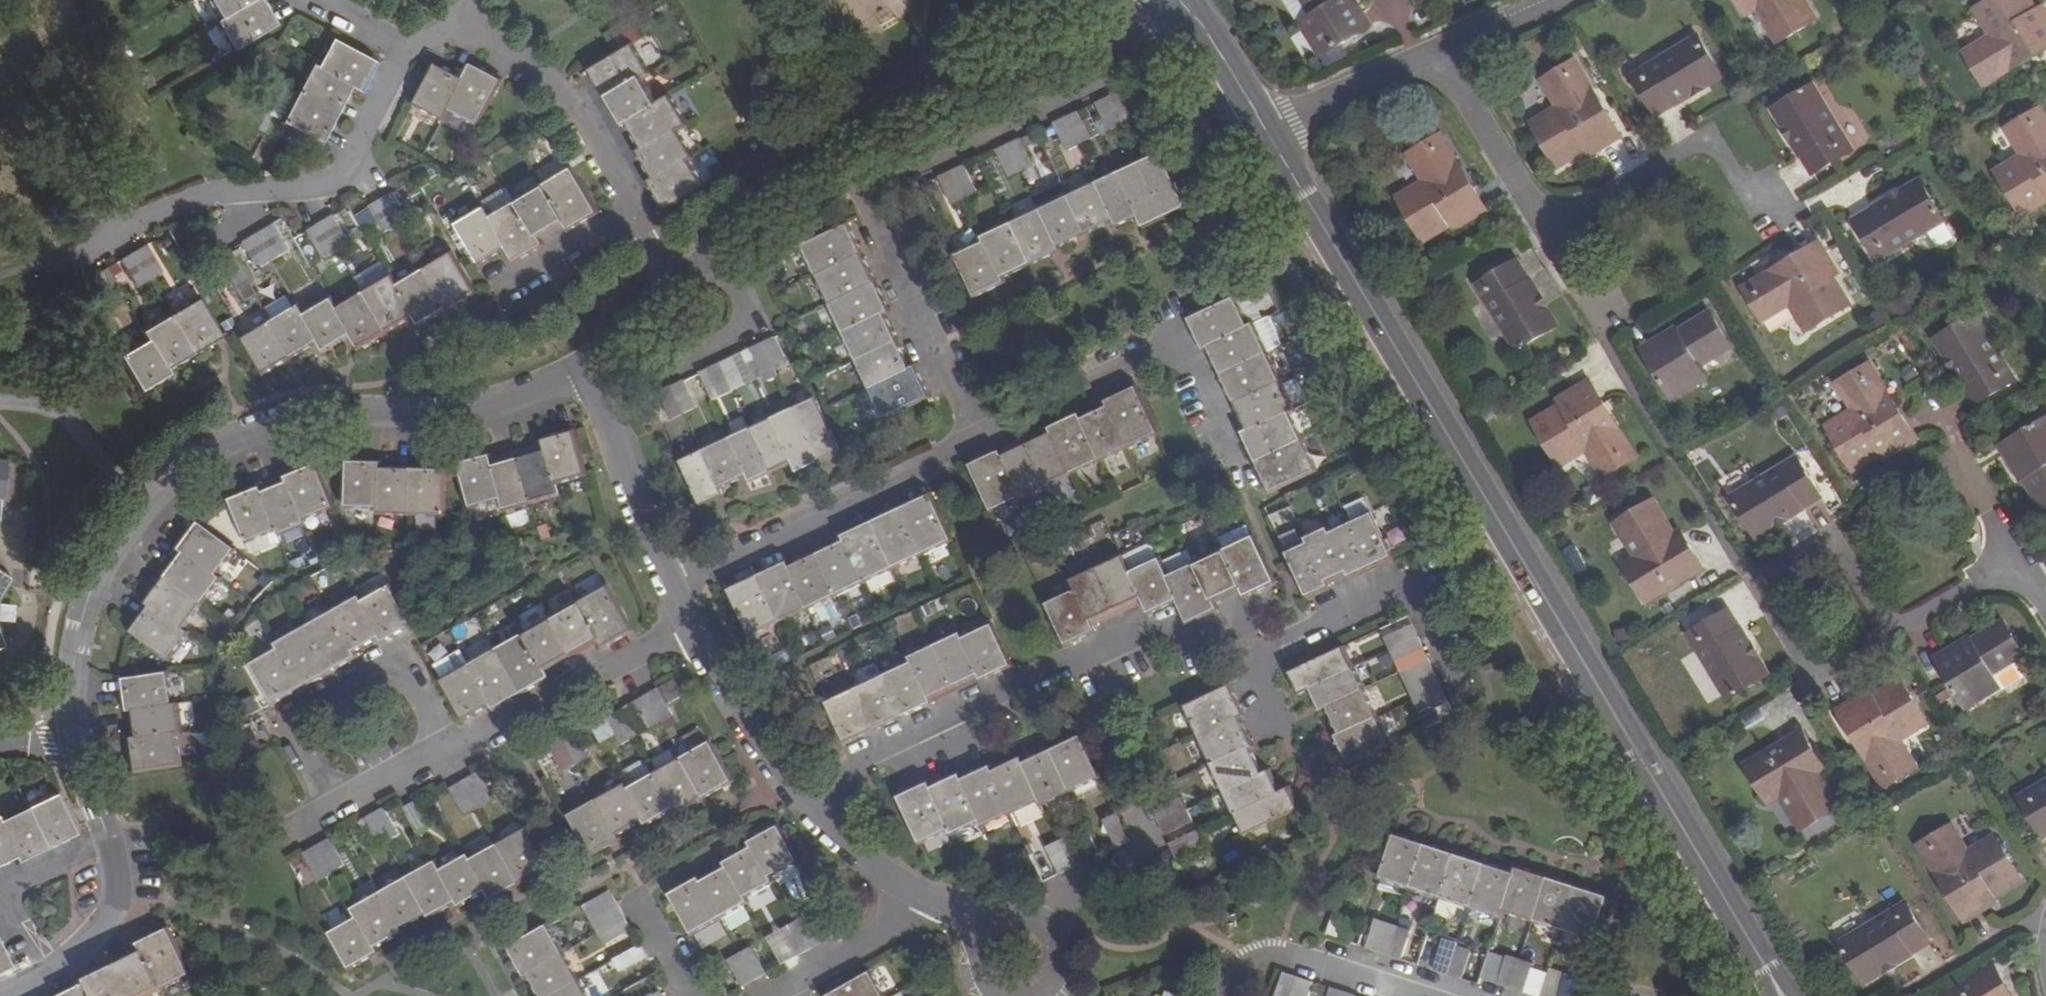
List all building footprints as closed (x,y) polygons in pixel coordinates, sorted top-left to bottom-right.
[(219,21),(254,0),(206,0),(219,21)] [(219,21),(214,24),(230,51),(275,24),(262,0),(254,0),(219,21)] [(1353,0),(1350,0),(1347,2),(1345,0),(1301,0),(1310,15),(1315,22),(1303,29),(1322,57),(1371,27),(1353,0)] [(1736,12),(1753,2),(1765,20),(1760,23),(1772,44),(1791,32),(1788,26),(1795,21),(1799,27),(1811,19),(1799,0),(1729,0),(1736,12)] [(2017,64),(2013,58),(2033,46),(2037,52),(2045,46),(2045,13),(2042,16),(2037,6),(2033,0),(1986,0),(1976,6),(1993,33),(1965,50),(1979,73),(1994,64),(2000,75),(2017,64)] [(1753,2),(1736,12),(1739,16),(1751,9),(1760,23),(1765,20),(1753,2)] [(2037,6),(2042,16),(2045,13),(2045,9),(2042,3),(2037,6)] [(939,7),(943,27),(960,24),(956,4),(939,7)] [(1299,22),(1303,29),(1315,22),(1310,15),(1299,22)] [(1788,26),(1791,32),(1799,27),(1795,21),(1788,26)] [(1654,115),(1720,75),(1695,33),(1629,73),(1654,115)] [(328,41),(313,69),(350,89),(359,93),(374,66),(374,65),(371,64),(328,41)] [(2013,58),(2017,64),(2037,52),(2033,46),(2013,58)] [(604,101),(644,77),(649,74),(633,47),(622,53),(588,74),(604,101)] [(1566,81),(1575,76),(1565,60),(1557,65),(1566,81)] [(1994,64),(1979,73),(1986,84),(2000,75),(1994,64)] [(1607,126),(1598,111),(1593,114),(1581,94),(1585,91),(1575,76),(1566,81),(1557,65),(1535,79),(1551,105),(1525,122),(1553,166),(1580,149),(1577,144),(1585,139),(1607,126)] [(350,89),(313,69),(307,66),(293,93),(336,115),(350,89)] [(448,112),(475,127),(499,80),(472,67),(464,82),(448,112)] [(448,112),(464,82),(435,68),(434,70),(413,111),(442,125),(448,112)] [(626,124),(660,104),(644,77),(604,101),(620,128),(626,124)] [(1776,103),(1816,169),(1856,145),(1817,79),(1776,103)] [(1593,114),(1598,111),(1585,91),(1581,94),(1593,114)] [(1134,119),(1121,92),(1108,98),(1121,125),(1134,119)] [(336,115),(293,93),(278,122),(296,131),(321,143),(336,115)] [(626,124),(642,151),(680,129),(687,124),(671,97),(660,104),(626,124)] [(1121,125),(1108,98),(1095,104),(1108,131),(1121,125)] [(2045,124),(2045,118),(2039,106),(2031,111),(2041,128),(2045,124)] [(2041,128),(2031,111),(2006,127),(2024,155),(1995,173),(2023,217),(2045,203),(2045,124),(2041,128)] [(1090,139),(1077,112),(1066,118),(1079,145),(1090,139)] [(1065,151),(1079,145),(1066,118),(1051,125),(1065,151)] [(636,155),(651,181),(691,157),(696,154),(680,129),(642,151),(636,155)] [(1442,132),(1434,137),(1443,150),(1450,146),(1442,132)] [(1464,215),(1465,219),(1488,205),(1472,181),(1467,185),(1454,164),(1459,160),(1450,146),(1443,150),(1434,137),(1408,152),(1425,179),(1398,194),(1425,238),(1453,222),(1464,215)] [(1009,144),(1022,171),(1036,165),(1023,138),(1009,144)] [(1577,144),(1580,149),(1589,144),(1585,139),(1577,144)] [(1008,178),(1022,171),(1009,144),(996,151),(1008,178)] [(1159,150),(1138,160),(1164,215),(1185,206),(1159,150)] [(691,157),(651,181),(647,183),(663,211),(707,184),(691,157)] [(1164,215),(1138,160),(1117,170),(1139,214),(1144,225),(1164,215)] [(1472,181),(1459,160),(1454,164),(1467,185),(1472,181)] [(979,192),(966,165),(952,171),(965,198),(979,192)] [(1095,180),(1114,219),(1117,225),(1139,214),(1117,170),(1095,180)] [(543,187),(566,224),(570,230),(596,214),(571,171),(543,187)] [(952,171),(938,179),(951,205),(965,198),(952,171)] [(1853,218),(1878,259),(1944,219),(1920,178),(1853,218)] [(1068,193),(1087,232),(1114,219),(1095,180),(1068,193)] [(539,240),(566,224),(543,187),(517,203),(539,240)] [(1039,206),(1058,246),(1087,232),(1068,193),(1039,206)] [(392,195),(382,200),(398,226),(407,220),(392,194),(392,195)] [(382,200),(369,208),(384,233),(398,226),(382,200)] [(543,246),(539,240),(517,203),(490,220),(507,249),(516,263),(543,246)] [(1059,250),(1058,246),(1039,206),(1010,220),(1031,264),(1059,250)] [(474,255),(473,255),(480,266),(507,249),(490,220),(483,209),(456,225),(474,255)] [(1455,225),(1465,219),(1464,215),(1453,222),(1455,225)] [(332,217),(322,223),(338,249),(348,243),(332,217)] [(1031,264),(1010,220),(981,233),(1002,277),(1031,264)] [(322,223),(309,231),(325,257),(338,249),(322,223)] [(802,248),(815,276),(861,254),(848,226),(802,248)] [(256,236),(271,262),(284,255),(268,229),(256,236)] [(981,233),(953,246),(976,295),(1004,282),(1002,277),(981,233)] [(256,236),(244,243),(260,269),(271,262),(256,236)] [(1847,304),(1831,278),(1824,268),(1832,263),(1818,240),(1794,254),(1797,259),(1776,273),(1772,267),(1758,275),(1764,286),(1745,297),(1758,320),(1787,302),(1804,330),(1847,304)] [(162,274),(145,246),(133,254),(149,281),(162,274)] [(233,285),(245,278),(230,251),(217,259),(233,285)] [(138,288),(149,281),(133,254),(121,261),(138,288)] [(815,276),(828,304),(875,282),(861,254),(815,276)] [(1794,254),(1772,267),(1776,273),(1797,259),(1794,254)] [(451,256),(425,271),(448,310),(474,294),(457,265),(451,256)] [(1478,283),(1518,349),(1558,324),(1517,259),(1478,283)] [(767,266),(770,273),(776,270),(772,263),(767,266)] [(1824,268),(1831,278),(1838,273),(1832,263),(1824,268)] [(108,303),(120,296),(105,270),(94,276),(92,277),(108,303)] [(448,310),(425,271),(396,288),(414,318),(420,327),(448,310)] [(1764,286),(1758,275),(1739,287),(1745,297),(1764,286)] [(387,333),(414,318),(396,288),(391,279),(365,295),(387,333)] [(843,333),(885,314),(889,312),(875,282),(828,304),(843,333)] [(337,312),(352,336),(360,349),(387,333),(365,295),(337,312)] [(1201,347),(1207,345),(1248,326),(1234,297),(1192,317),(1188,319),(1201,347)] [(170,316),(193,355),(221,338),(211,320),(198,299),(170,316)] [(305,317),(319,342),(325,351),(352,336),(337,312),(331,301),(305,317)] [(1987,395),(2025,372),(1985,304),(1946,328),(1987,395)] [(293,358),(319,342),(305,317),(298,306),(272,322),(293,358)] [(1678,324),(1675,325),(1680,333),(1673,337),(1669,329),(1641,346),(1673,399),(1700,382),(1694,371),(1701,367),(1732,348),(1709,311),(1681,328),(1678,324)] [(141,330),(146,338),(166,371),(193,355),(170,316),(169,313),(141,330)] [(843,333),(856,360),(897,340),(885,314),(843,333)] [(1253,324),(1266,352),(1280,346),(1266,318),(1253,324)] [(272,322),(243,339),(265,376),(293,358),(272,322)] [(1248,326),(1207,345),(1220,373),(1266,352),(1253,324),(1248,326)] [(1680,333),(1675,325),(1669,329),(1673,337),(1680,333)] [(119,354),(120,356),(142,392),(169,376),(166,371),(146,338),(119,354)] [(790,364),(778,338),(764,344),(776,371),(790,364)] [(870,390),(911,370),(897,340),(856,360),(870,390)] [(764,344),(751,350),(764,376),(776,371),(764,344)] [(1279,381),(1266,352),(1220,373),(1234,402),(1279,381)] [(1874,352),(1867,358),(1876,373),(1884,368),(1874,352)] [(722,364),(734,390),(745,385),(733,358),(722,364)] [(1924,432),(1906,404),(1902,407),(1888,387),(1894,383),(1884,368),(1876,373),(1867,358),(1843,373),(1860,400),(1834,416),(1861,461),(1886,447),(1897,440),(1900,446),(1924,432)] [(722,364),(709,370),(721,396),(734,390),(722,364)] [(883,417),(930,395),(917,367),(911,370),(870,390),(883,417)] [(1694,371),(1700,382),(1707,378),(1701,367),(1694,371)] [(1627,442),(1616,425),(1610,429),(1598,410),(1605,406),(1588,378),(1564,393),(1568,399),(1558,405),(1533,420),(1561,465),(1585,451),(1601,477),(1628,461),(1619,446),(1627,442)] [(672,387),(685,413),(699,407),(686,381),(672,387)] [(1234,402),(1248,432),(1288,412),(1293,410),(1279,381),(1234,402)] [(1902,407),(1906,404),(1894,383),(1888,387),(1902,407)] [(672,387),(660,393),(672,419),(685,413),(672,387)] [(1106,401),(1108,406),(1127,448),(1156,434),(1136,391),(1134,388),(1106,401)] [(1554,399),(1558,405),(1568,399),(1564,393),(1554,399)] [(794,408),(821,464),(841,454),(815,398),(794,408)] [(1127,448),(1108,406),(1080,419),(1099,461),(1127,448)] [(1616,425),(1605,406),(1598,410),(1610,429),(1616,425)] [(800,473),(821,464),(794,408),(773,417),(794,462),(800,473)] [(1256,463),(1301,441),(1288,412),(1248,432),(1242,434),(1256,463)] [(1050,428),(1071,474),(1099,461),(1080,419),(1078,414),(1050,428)] [(752,427),(774,472),(794,462),(773,417),(752,427)] [(2016,475),(2022,472),(2026,479),(2023,481),(2041,509),(2045,506),(2045,418),(1999,447),(2016,475)] [(731,437),(750,476),(753,482),(774,472),(752,427),(731,437)] [(1046,485),(1071,474),(1050,428),(1025,440),(1046,485)] [(555,486),(585,478),(574,434),(543,443),(544,448),(555,486)] [(721,489),(750,476),(731,437),(702,450),(721,489)] [(10,527),(13,503),(18,503),(22,463),(3,461),(6,440),(0,440),(0,526),(10,527)] [(1025,440),(1000,452),(1021,498),(1046,485),(1025,440)] [(1897,440),(1886,447),(1890,452),(1900,446),(1897,440)] [(1256,463),(1269,489),(1314,469),(1301,441),(1256,463)] [(1636,456),(1627,442),(1619,446),(1628,461),(1636,456)] [(518,455),(531,503),(557,496),(555,486),(544,448),(518,455)] [(724,495),(721,489),(702,450),(681,460),(702,505),(724,495)] [(1021,498),(1000,452),(971,466),(973,469),(975,473),(993,511),(1021,498)] [(1729,492),(1754,533),(1822,493),(1797,452),(1729,492)] [(505,510),(531,503),(518,455),(492,462),(502,500),(505,510)] [(470,510),(502,500),(492,462),(490,456),(459,465),(459,467),(470,510)] [(348,509),(379,510),(380,470),(381,462),(350,463),(348,509)] [(286,478),(303,521),(333,509),(315,466),(286,478)] [(378,516),(409,517),(411,471),(380,470),(379,510),(378,516)] [(441,518),(443,472),(411,471),(409,517),(441,518)] [(2022,472),(2016,475),(2021,482),(2023,481),(2026,479),(2022,472)] [(306,528),(303,521),(286,478),(261,488),(278,532),(281,538),(306,528)] [(250,543),(278,532),(261,488),(234,499),(250,543)] [(929,495),(901,509),(922,553),(951,539),(931,498),(929,495)] [(1643,572),(1635,577),(1650,601),(1706,568),(1687,538),(1678,543),(1665,523),(1668,522),(1656,503),(1637,514),(1639,518),(1633,523),(1631,518),(1616,527),(1634,558),(1643,572)] [(872,523),(893,566),(922,553),(901,509),(872,523)] [(1394,557),(1391,550),(1374,511),(1351,522),(1372,567),(1394,557)] [(1639,518),(1637,514),(1631,518),(1633,523),(1639,518)] [(1372,567),(1351,522),(1331,531),(1350,572),(1352,576),(1372,567)] [(1678,543),(1687,538),(1685,534),(1679,538),(1668,522),(1665,523),(1678,543)] [(864,581),(893,566),(872,523),(843,537),(845,541),(864,581)] [(216,576),(235,550),(199,524),(180,548),(185,552),(216,576)] [(1308,538),(1310,541),(1328,582),(1350,572),(1331,531),(1330,528),(1308,538)] [(1223,549),(1243,591),(1245,597),(1274,583),(1275,583),(1252,535),(1223,549)] [(817,554),(836,594),(864,581),(845,541),(817,554)] [(1328,582),(1310,541),(1289,551),(1309,596),(1330,587),(1328,582)] [(15,652),(6,626),(7,624),(9,609),(9,607),(25,584),(5,570),(8,547),(0,546),(0,658),(15,652)] [(1223,549),(1195,562),(1215,604),(1243,591),(1223,549)] [(1180,554),(1186,566),(1195,562),(1190,550),(1180,554)] [(220,579),(216,576),(185,552),(166,577),(201,605),(220,579)] [(1157,553),(1128,566),(1145,602),(1150,613),(1178,600),(1167,575),(1157,553)] [(807,608),(836,594),(817,554),(788,568),(807,608)] [(1123,556),(1098,568),(1120,614),(1145,602),(1128,566),(1123,556)] [(1627,563),(1635,577),(1643,572),(1634,558),(1627,563)] [(1167,575),(1178,600),(1189,623),(1218,610),(1215,604),(1195,562),(1186,566),(1167,575)] [(807,608),(788,568),(785,563),(758,576),(780,621),(807,608)] [(1120,614),(1098,568),(1072,580),(1076,590),(1094,626),(1120,614)] [(780,621),(758,576),(729,590),(751,635),(780,621)] [(183,630),(201,605),(166,577),(148,602),(151,605),(183,630)] [(382,642),(409,628),(386,586),(359,602),(380,639),(382,642)] [(602,650),(629,635),(604,589),(577,605),(600,645),(602,650)] [(1096,631),(1094,626),(1076,590),(1048,602),(1068,644),(1096,631)] [(359,602),(332,618),(352,655),(380,639),(359,602)] [(189,634),(183,630),(151,605),(133,631),(169,658),(189,634)] [(573,660),(600,645),(577,605),(550,619),(573,660)] [(23,627),(25,611),(9,609),(7,624),(23,627)] [(1686,635),(1725,700),(1767,676),(1728,610),(1686,635)] [(332,618),(305,633),(327,674),(354,658),(352,655),(332,618)] [(550,619),(522,635),(545,676),(573,660),(550,619)] [(962,636),(982,680),(1011,666),(991,622),(962,636)] [(1420,638),(1414,624),(1387,637),(1393,650),(1420,638)] [(1966,649),(1960,638),(1932,655),(1962,706),(1992,688),(1988,682),(1994,679),(1995,680),(2025,662),(2005,626),(1974,644),(1966,649)] [(327,674),(305,633),(277,648),(280,653),(299,690),(327,674)] [(957,692),(982,680),(962,636),(960,633),(935,645),(957,692)] [(1968,633),(1960,638),(1966,649),(1974,644),(1968,633)] [(494,651),(519,697),(548,680),(545,676),(522,635),(494,651)] [(1420,638),(1393,650),(1399,664),(1426,650),(1420,638)] [(932,704),(957,692),(935,645),(910,657),(912,660),(932,704)] [(1299,694),(1310,689),(1356,667),(1346,646),(1289,672),(1299,694)] [(458,650),(430,666),(439,682),(468,666),(458,650)] [(468,666),(488,703),(490,706),(493,711),(519,697),(494,651),(468,666)] [(253,668),(272,705),(299,690),(280,653),(253,668)] [(932,704),(912,660),(884,674),(904,717),(932,704)] [(468,666),(439,682),(460,719),(488,703),(468,666)] [(1326,707),(1366,688),(1356,667),(1310,689),(1320,709),(1326,707)] [(1410,686),(1415,699),(1443,686),(1437,673),(1410,686)] [(122,681),(126,712),(174,705),(169,674),(122,681)] [(876,730),(904,717),(884,674),(855,688),(876,730)] [(1708,676),(1698,680),(1705,702),(1716,698),(1708,676)] [(1867,753),(1863,756),(1873,772),(1879,769),(1888,784),(1916,767),(1900,739),(1927,723),(1900,679),(1862,702),(1854,707),(1852,703),(1837,713),(1852,737),(1856,735),(1867,753)] [(1988,682),(1992,688),(1998,685),(1995,680),(1994,679),(1988,682)] [(1185,707),(1198,736),(1241,716),(1245,713),(1232,686),(1185,707)] [(1443,686),(1415,699),(1422,713),(1450,699),(1443,686)] [(876,730),(855,688),(826,702),(847,744),(849,743),(876,730)] [(1379,716),(1366,688),(1326,707),(1340,736),(1379,716)] [(658,690),(645,697),(660,725),(674,717),(658,690)] [(645,697),(634,703),(649,731),(660,725),(645,697)] [(174,705),(126,712),(130,739),(177,733),(184,732),(180,704),(174,705)] [(618,713),(605,719),(620,746),(632,739),(618,713)] [(1212,764),(1249,746),(1252,745),(1254,744),(1241,716),(1198,736),(1212,764)] [(1350,766),(1393,745),(1379,716),(1340,736),(1337,737),(1350,766)] [(589,756),(575,731),(561,739),(575,764),(589,756)] [(177,733),(130,739),(135,771),(173,765),(181,764),(177,733)] [(1839,812),(1821,778),(1813,763),(1819,759),(1805,735),(1749,769),(1769,804),(1783,796),(1794,815),(1791,816),(1801,834),(1839,812)] [(1852,737),(1863,756),(1867,753),(1856,735),(1852,737)] [(1051,750),(1071,792),(1100,779),(1080,737),(1051,750)] [(563,770),(575,764),(561,739),(549,745),(563,770)] [(730,786),(707,744),(680,759),(703,800),(730,786)] [(1212,764),(1225,792),(1263,775),(1249,746),(1212,764)] [(1051,750),(1022,763),(1042,805),(1071,792),(1051,750)] [(646,758),(623,769),(629,781),(652,770),(646,758)] [(1042,805),(1022,763),(1020,758),(992,770),(1011,813),(1014,818),(1042,805)] [(703,800),(680,759),(653,774),(674,812),(676,816),(703,800)] [(1813,763),(1821,778),(1827,774),(1819,759),(1813,763)] [(982,825),(1011,813),(992,770),(990,767),(962,780),(981,821),(982,825)] [(1879,769),(1873,772),(1883,787),(1888,784),(1879,769)] [(1235,814),(1281,793),(1271,771),(1263,775),(1225,792),(1235,814)] [(648,827),(674,812),(653,774),(626,789),(645,822),(648,827)] [(960,775),(930,788),(950,829),(952,834),(981,821),(962,780),(960,775)] [(474,776),(461,783),(476,809),(478,812),(491,805),(474,776)] [(2045,838),(2045,780),(2017,797),(2043,840),(2045,838)] [(461,783),(444,792),(459,818),(476,809),(461,783)] [(595,799),(617,838),(645,822),(626,789),(623,783),(595,799)] [(950,829),(930,788),(929,784),(900,797),(922,842),(950,829)] [(1290,788),(1281,793),(1235,814),(1245,834),(1290,813),(1300,808),(1290,788)] [(54,794),(26,807),(47,850),(74,836),(54,794)] [(428,830),(445,820),(433,799),(430,795),(414,803),(428,830)] [(1783,796),(1769,804),(1770,807),(1782,800),(1791,816),(1794,815),(1783,796)] [(1155,810),(1161,822),(1188,810),(1182,797),(1155,810)] [(619,842),(617,838),(595,799),(568,815),(592,857),(619,842)] [(26,807),(0,819),(0,825),(16,858),(19,863),(47,850),(26,807)] [(371,816),(386,842),(398,834),(383,809),(371,816)] [(1188,810),(1161,822),(1167,835),(1194,823),(1188,810)] [(1116,850),(1130,843),(1117,815),(1103,822),(1116,850)] [(372,850),(386,842),(371,816),(356,824),(372,850)] [(16,858),(0,825),(0,866),(16,858)] [(749,844),(752,849),(770,880),(797,864),(777,828),(749,844)] [(1952,897),(1948,899),(1963,924),(1989,908),(1986,903),(1996,897),(2022,881),(1996,837),(1967,854),(1951,828),(1928,842),(1937,856),(1926,863),(1937,880),(1941,878),(1952,897)] [(1171,844),(1177,856),(1205,843),(1199,831),(1171,844)] [(546,871),(524,832),(497,847),(520,886),(546,871)] [(1073,835),(1059,841),(1073,869),(1086,863),(1073,835)] [(1410,890),(1424,844),(1396,835),(1381,881),(1410,890)] [(344,867),(329,840),(317,847),(332,874),(344,867)] [(1046,847),(1059,875),(1062,874),(1073,869),(1059,841),(1046,847)] [(1917,849),(1926,863),(1937,856),(1928,842),(1917,849)] [(1410,890),(1440,899),(1454,854),(1424,844),(1410,890)] [(332,875),(332,874),(317,847),(301,856),(316,883),(332,875)] [(470,863),(487,893),(492,901),(520,886),(497,847),(470,863)] [(770,880),(752,849),(726,864),(729,868),(748,902),(774,886),(770,880)] [(1470,908),(1484,863),(1454,854),(1440,899),(1470,908)] [(460,908),(487,893),(470,863),(466,856),(439,872),(456,903),(460,908)] [(291,863),(295,869),(302,866),(298,859),(291,863)] [(407,878),(428,914),(430,918),(456,903),(439,872),(433,862),(407,878)] [(1515,873),(1484,863),(1470,908),(1501,918),(1502,913),(1515,873)] [(750,906),(748,902),(729,868),(701,884),(722,922),(750,906)] [(1502,913),(1532,922),(1546,878),(1517,868),(1515,873),(1502,913)] [(407,878),(378,894),(399,931),(428,914),(407,878)] [(1546,878),(1532,922),(1561,931),(1575,888),(1546,878)] [(1937,880),(1948,899),(1952,897),(1941,878),(1937,880)] [(722,922),(701,884),(699,881),(672,896),(696,938),(722,922)] [(1561,931),(1592,942),(1606,898),(1575,888),(1561,931)] [(356,917),(374,949),(401,934),(399,931),(378,894),(352,910),(356,917)] [(583,909),(599,936),(626,921),(619,909),(610,894),(583,909)] [(1986,903),(1989,908),(1999,902),(1996,897),(1986,903)] [(1841,947),(1866,989),(1932,948),(1907,907),(1841,947)] [(1316,933),(1326,937),(1345,942),(1348,943),(1354,922),(1324,912),(1316,933)] [(356,917),(329,933),(349,970),(377,954),(374,949),(356,917)] [(807,918),(795,924),(811,952),(823,945),(807,918)] [(626,921),(599,936),(606,947),(632,932),(626,921)] [(811,952),(795,924),(782,932),(798,959),(811,952)] [(1389,957),(1398,928),(1386,924),(1377,953),(1389,957)] [(1389,957),(1403,961),(1413,932),(1398,928),(1389,957)] [(190,978),(167,930),(140,944),(142,950),(162,991),(190,978)] [(563,956),(547,930),(509,951),(525,978),(529,976),(563,956)] [(11,967),(0,944),(0,972),(11,967)] [(1450,976),(1458,948),(1446,944),(1437,972),(1450,976)] [(642,947),(614,963),(624,980),(652,964),(642,947)] [(1472,952),(1458,948),(1450,976),(1463,981),(1472,952)] [(753,949),(741,956),(756,984),(769,977),(753,949)] [(114,964),(129,995),(151,995),(162,991),(142,950),(114,964)] [(579,983),(563,956),(529,976),(540,995),(557,995),(579,983)] [(756,984),(741,956),(726,963),(742,991),(756,984)] [(1497,985),(1511,989),(1520,961),(1506,957),(1497,985)] [(1511,989),(1525,995),(1534,966),(1520,961),(1511,989)] [(114,964),(87,977),(89,982),(96,995),(129,995),(114,964)] [(2026,995),(2009,966),(1959,995),(2025,995),(2026,995)] [(1296,979),(1286,975),(1285,975),(1278,995),(1291,995),(1296,979)] [(1580,980),(1566,975),(1559,995),(1575,995),(1580,980)] [(870,976),(836,995),(882,995),(870,976)] [(89,982),(61,995),(96,995),(89,982)] [(579,983),(557,995),(587,995),(579,983)]
